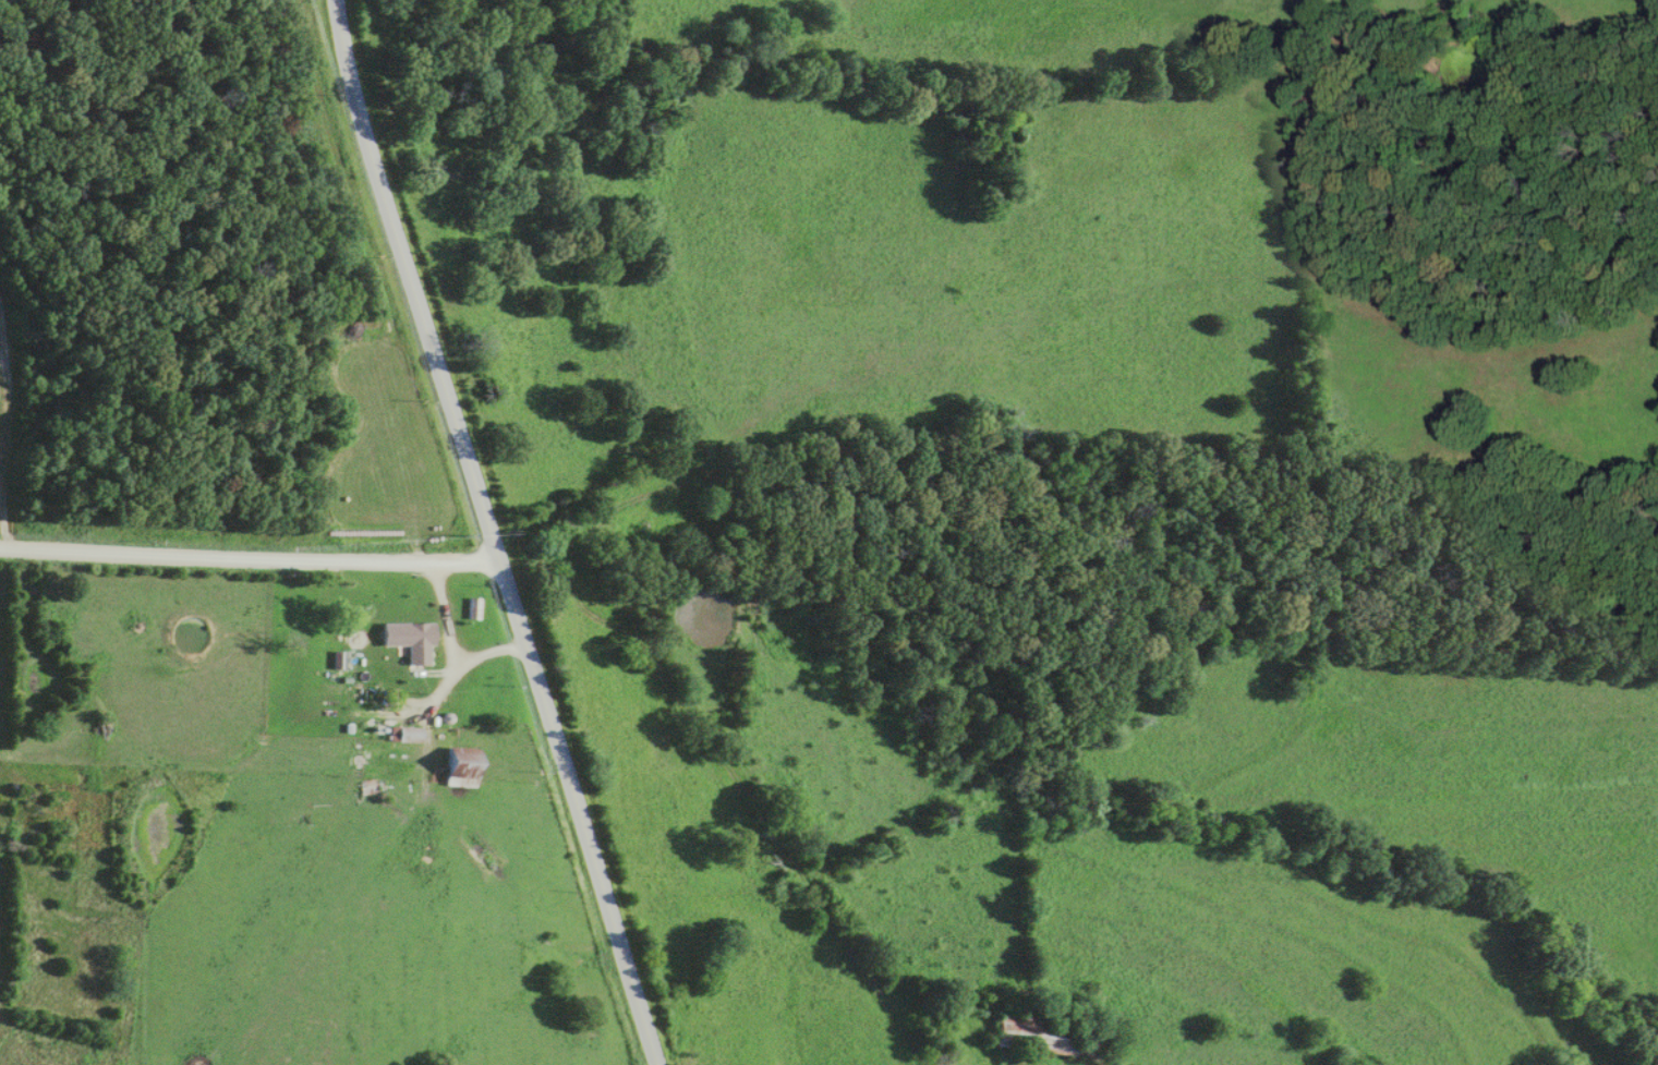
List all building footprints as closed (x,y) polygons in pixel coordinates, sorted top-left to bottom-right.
[(426,625),(406,625),(406,661),(426,661),(426,625)] [(418,729),(396,729),(396,743),(418,743),(418,729)] [(475,788),(475,749),(442,750),(442,788),(475,788)] [(357,802),(382,802),(382,788),(357,788),(357,802)] [(1081,1026),(1001,1017),(997,1048),(1077,1056),(1081,1026)]
